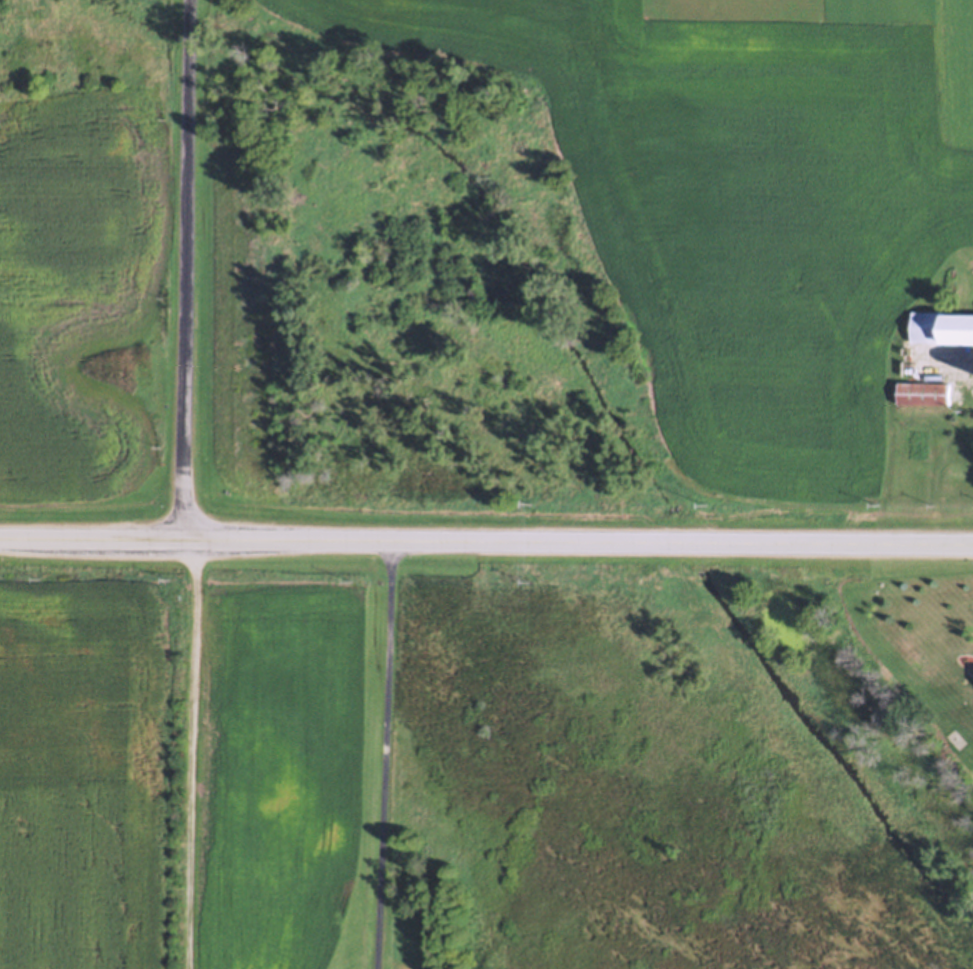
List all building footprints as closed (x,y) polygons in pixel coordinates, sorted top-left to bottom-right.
[(972,346),(972,316),(912,316),(912,346),(972,346)] [(952,407),(952,385),(897,385),(897,407),(952,407)]
